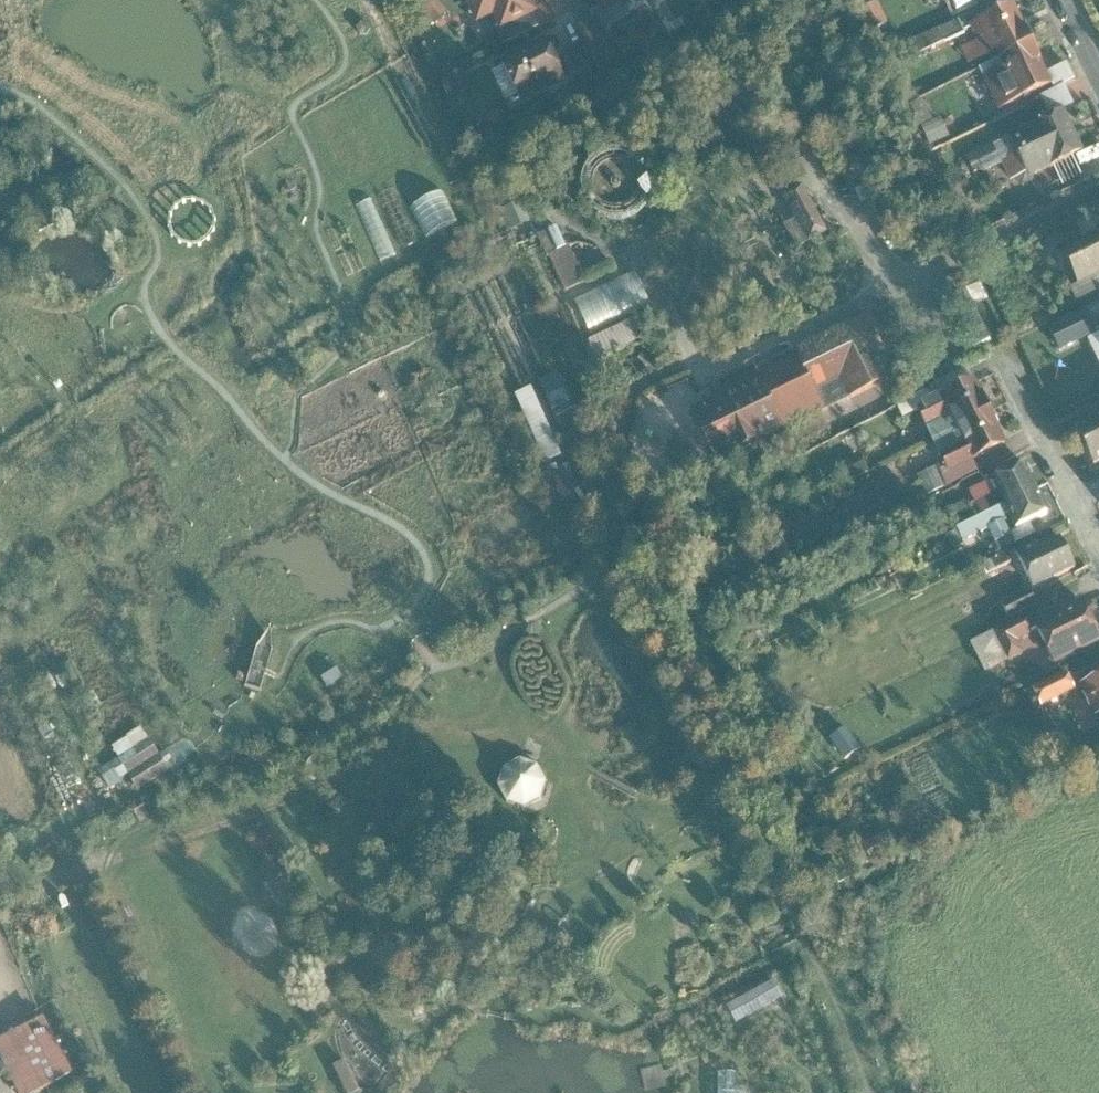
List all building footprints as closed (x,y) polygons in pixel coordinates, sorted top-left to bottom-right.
[(437,0),(429,0),(422,8),(438,23),(449,11),(437,0)] [(476,29),(493,21),(500,35),(534,19),(541,16),(533,0),(463,0),(476,29)] [(642,0),(597,0),(607,19),(642,0)] [(878,3),(859,11),(868,30),(886,22),(878,3)] [(999,57),(1002,63),(1036,48),(1017,6),(968,29),(975,45),(964,50),(971,68),(999,57)] [(540,31),(534,19),(500,35),(497,36),(503,48),(540,31)] [(584,46),(594,67),(615,58),(599,24),(578,33),(584,46)] [(959,24),(916,43),(922,55),(965,36),(959,24)] [(543,42),(499,64),(520,107),(565,85),(543,42)] [(584,46),(565,55),(575,76),(594,67),(584,46)] [(1036,48),(1002,63),(1006,73),(986,82),(1000,111),(1053,87),(1036,48)] [(472,89),(462,69),(446,77),(456,97),(472,89)] [(1021,162),(1076,136),(1066,114),(1011,140),(1021,162)] [(1086,156),(1076,136),(1021,162),(1031,182),(1086,156)] [(580,181),(582,193),(589,204),(599,212),(612,215),(625,214),(637,208),(645,198),(649,186),(649,173),(644,163),(637,155),(628,149),(618,146),(607,147),(596,152),(588,160),(582,170),(580,181)] [(827,233),(801,184),(782,194),(808,243),(827,233)] [(397,188),(359,203),(381,258),(419,243),(397,188)] [(540,233),(562,289),(583,281),(561,225),(540,233)] [(1097,233),(1057,251),(1074,287),(1098,275),(1098,237),(1097,233)] [(634,270),(574,300),(590,333),(650,303),(634,270)] [(967,287),(951,294),(975,346),(991,338),(967,287)] [(1083,311),(1047,328),(1057,347),(1092,330),(1083,311)] [(754,367),(784,425),(824,408),(814,388),(838,376),(850,396),(897,373),(867,315),(833,330),(754,367)] [(634,318),(586,341),(596,361),(644,338),(634,318)] [(554,373),(537,380),(551,411),(568,403),(554,373)] [(671,388),(675,402),(694,396),(690,382),(671,388)] [(974,382),(942,397),(943,398),(951,416),(958,430),(990,414),(982,397),(981,397),(974,382)] [(529,388),(513,395),(544,463),(560,456),(529,388)] [(578,427),(568,403),(551,411),(561,434),(578,427)] [(1066,425),(1091,465),(1098,460),(1098,409),(1066,425)] [(990,414),(958,430),(965,443),(974,461),(974,462),(1006,446),(990,414)] [(846,479),(866,470),(859,452),(838,462),(846,479)] [(567,493),(582,486),(572,463),(557,470),(567,493)] [(1024,465),(992,480),(1000,497),(995,499),(999,507),(1036,489),(1024,465)] [(1036,489),(999,507),(1003,515),(1008,513),(1016,530),(1048,514),(1036,489)] [(1035,545),(1016,554),(1033,590),(1075,569),(1060,540),(1038,551),(1035,545)] [(1004,602),(1011,617),(1039,604),(1032,589),(1004,602)] [(1036,628),(1054,663),(1098,641),(1098,637),(1083,605),(1036,628)] [(1025,615),(994,630),(1008,659),(1022,652),(1016,640),(1034,632),(1025,615)] [(256,646),(243,687),(260,691),(264,674),(271,651),(269,629),(256,646)] [(1065,672),(1033,688),(1041,704),(1073,689),(1065,672)] [(1082,685),(1087,695),(1086,696),(1091,706),(1093,706),(1097,714),(1098,713),(1098,677),(1082,685)] [(860,749),(843,725),(829,735),(845,759),(860,749)] [(131,776),(136,786),(169,770),(153,738),(98,765),(108,787),(131,776)] [(774,981),(727,1008),(736,1024),(782,997),(774,981)] [(44,1017),(0,1040),(0,1055),(19,1092),(35,1092),(73,1074),(44,1017)] [(343,1092),(349,1092),(358,1090),(347,1058),(332,1063),(343,1092)] [(717,1074),(717,1092),(742,1092),(742,1087),(734,1087),(734,1074),(717,1074)]
